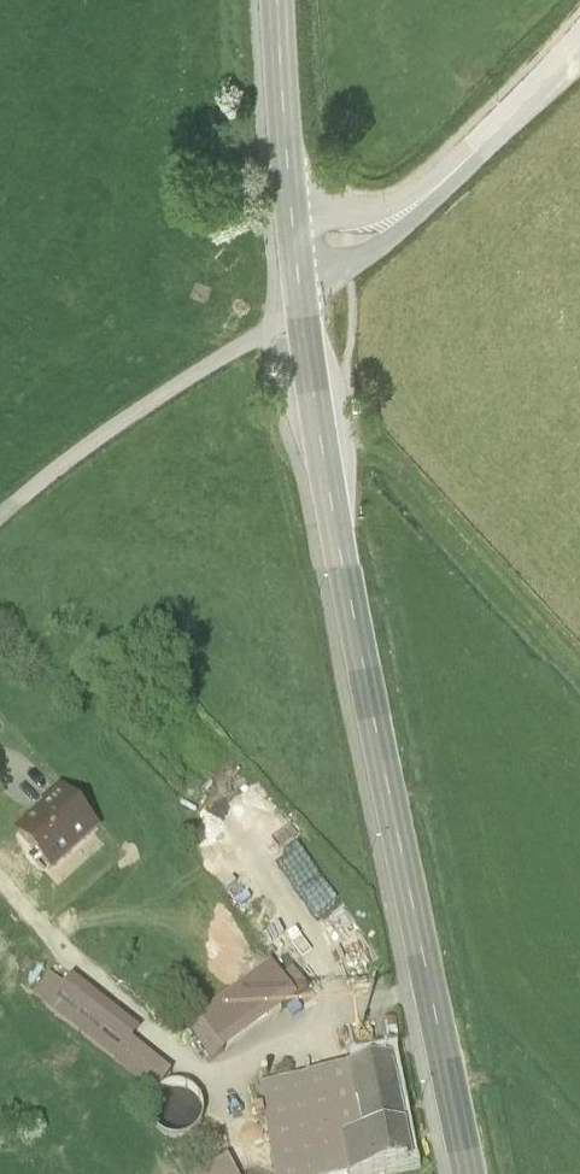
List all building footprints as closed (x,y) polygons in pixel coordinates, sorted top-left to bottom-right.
[(103,829),(63,784),(11,830),(52,875),(103,829)] [(258,784),(235,805),(255,827),(279,807),(258,784)] [(300,998),(273,964),(189,1029),(216,1064),(300,998)] [(49,980),(32,1000),(155,1098),(173,1076),(135,1046),(142,1037),(71,980),(63,991),(49,980)] [(398,1063),(259,1087),(274,1173),(405,1173),(417,1172),(398,1063)] [(208,1173),(238,1173),(231,1162),(208,1173)]
